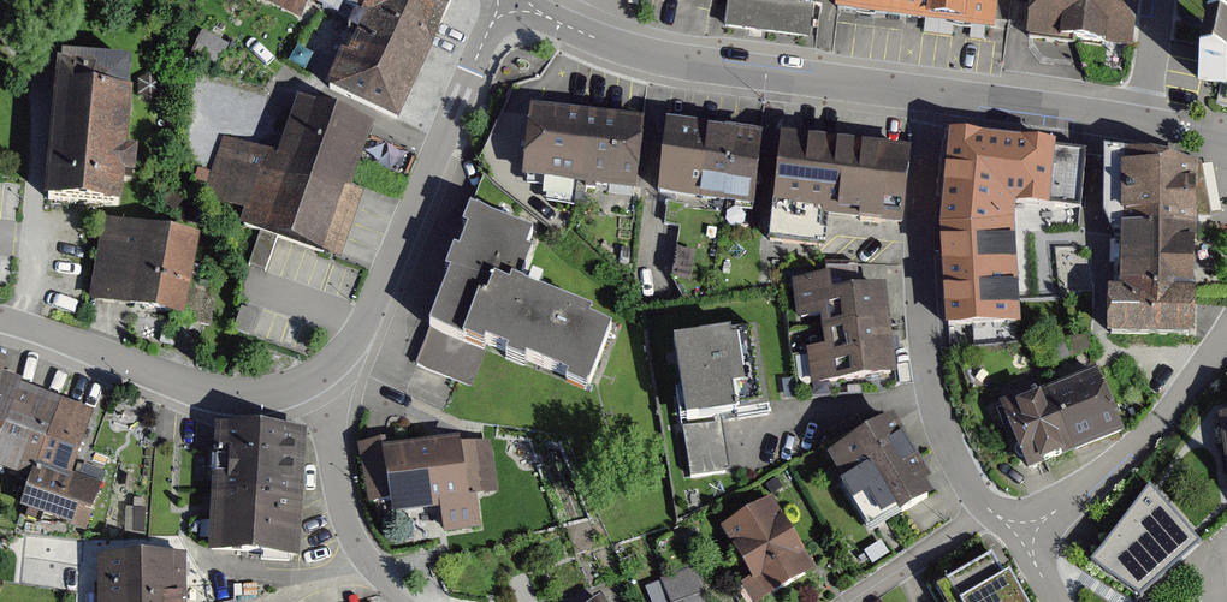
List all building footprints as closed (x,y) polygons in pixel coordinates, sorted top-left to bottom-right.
[(303,22),(312,0),(254,0),(303,22)] [(357,19),(324,93),(398,125),(453,0),(313,0),(357,19)] [(727,27),(806,36),(811,4),(821,4),(821,0),(730,0),(727,27)] [(838,8),(991,27),(994,0),(839,0),(838,8)] [(1029,36),(1127,48),(1133,0),(1033,0),(1029,36)] [(134,79),(63,76),(57,204),(128,207),(134,79)] [(371,127),(297,102),(277,161),(222,142),(203,197),(245,211),(238,232),(326,262),(371,127)] [(641,121),(535,108),(526,175),(633,189),(641,121)] [(764,138),(666,126),(657,196),(755,208),(764,138)] [(907,154),(781,140),(770,240),(819,246),(823,210),(900,219),(907,154)] [(1085,156),(949,140),(938,228),(948,344),(1017,341),(1011,211),(1078,221),(1085,156)] [(1114,231),(1124,230),(1191,231),(1191,216),(1203,217),(1197,187),(1191,188),(1191,166),(1108,156),(1105,210),(1114,231)] [(534,237),(474,215),(418,366),(472,385),(485,350),(591,389),(617,319),(517,283),(534,237)] [(193,237),(106,225),(94,307),(181,319),(193,237)] [(1124,230),(1124,296),(1190,297),(1191,231),(1124,230)] [(890,286),(795,293),(802,388),(897,381),(890,286)] [(1124,296),(1112,296),(1111,333),(1190,334),(1190,297),(1124,296)] [(758,333),(672,344),(689,480),(722,476),(715,424),(768,417),(758,333)] [(1100,373),(1002,409),(1023,464),(1120,428),(1100,373)] [(36,476),(26,504),(85,525),(103,474),(84,467),(79,481),(64,475),(68,462),(74,464),(91,417),(16,390),(18,384),(0,378),(0,464),(36,476)] [(886,423),(827,457),(877,543),(936,509),(886,423)] [(299,439),(220,433),(209,563),(288,569),(299,439)] [(490,440),(384,451),(392,529),(498,518),(490,440)] [(1150,485),(1091,561),(1141,598),(1166,577),(1160,568),(1196,537),(1150,485)] [(718,526),(763,601),(773,601),(822,573),(775,493),(718,526)] [(935,587),(944,601),(1026,601),(1010,575),(1005,578),(992,554),(935,587)] [(103,562),(104,601),(177,601),(175,559),(103,562)] [(660,584),(668,601),(706,601),(693,570),(660,584)]
